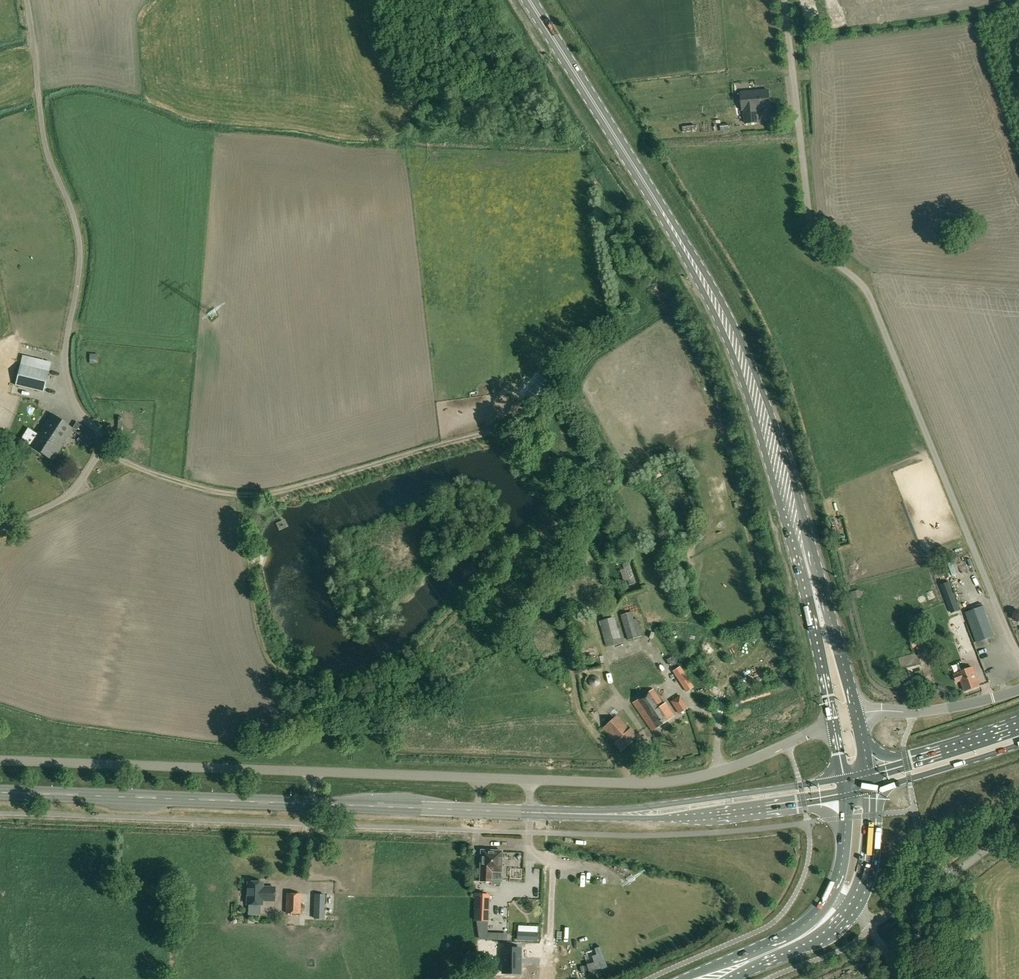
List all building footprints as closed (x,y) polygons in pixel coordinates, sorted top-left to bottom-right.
[(756,108),(770,107),(768,90),(741,93),(742,109),(744,109),(745,123),(759,122),(758,114),(756,114),(756,108)] [(44,392),(49,371),(20,364),(15,385),(44,392)] [(522,405),(514,401),(507,413),(523,422),(527,415),(519,411),(522,405)] [(53,460),(74,428),(51,414),(38,434),(37,433),(30,445),(53,460)] [(587,559),(593,565),(599,558),(592,552),(587,559)] [(952,591),(949,582),(943,584),(947,593),(952,591)] [(954,615),(948,597),(937,601),(943,620),(954,615)] [(977,642),(994,635),(983,606),(966,613),(977,642)] [(631,612),(621,615),(627,640),(642,636),(643,635),(637,618),(634,618),(631,612)] [(586,633),(585,623),(586,623),(584,616),(572,618),(573,625),(575,635),(586,633)] [(615,617),(599,621),(606,646),(622,641),(615,617)] [(924,645),(917,647),(919,655),(926,653),(924,645)] [(680,666),(672,671),(686,691),(693,687),(680,666)] [(718,676),(726,674),(724,667),(716,670),(718,676)] [(965,691),(979,686),(973,667),(958,672),(959,673),(954,675),(957,682),(961,680),(965,691)] [(674,716),(665,703),(663,704),(653,689),(633,702),(652,731),(674,716)] [(679,714),(688,707),(680,695),(670,701),(679,714)] [(602,728),(615,742),(613,744),(620,752),(638,736),(631,727),(630,728),(617,714),(602,728)] [(501,873),(502,851),(481,850),(480,882),(491,882),(491,879),(500,879),(501,873)] [(272,901),(273,886),(260,886),(260,882),(248,882),(247,903),(259,904),(259,900),(272,901)] [(489,921),(490,894),(475,893),(474,921),(489,921)] [(287,894),(286,913),(300,914),(301,894),(287,894)] [(253,924),(265,924),(265,914),(253,915),(253,924)] [(517,932),(517,940),(537,941),(537,933),(517,932)] [(497,933),(487,933),(486,940),(497,941),(497,933)] [(503,947),(502,972),(519,972),(519,947),(503,947)] [(594,950),(585,951),(587,963),(588,970),(609,967),(608,960),(602,961),(601,956),(595,957),(594,950)]
